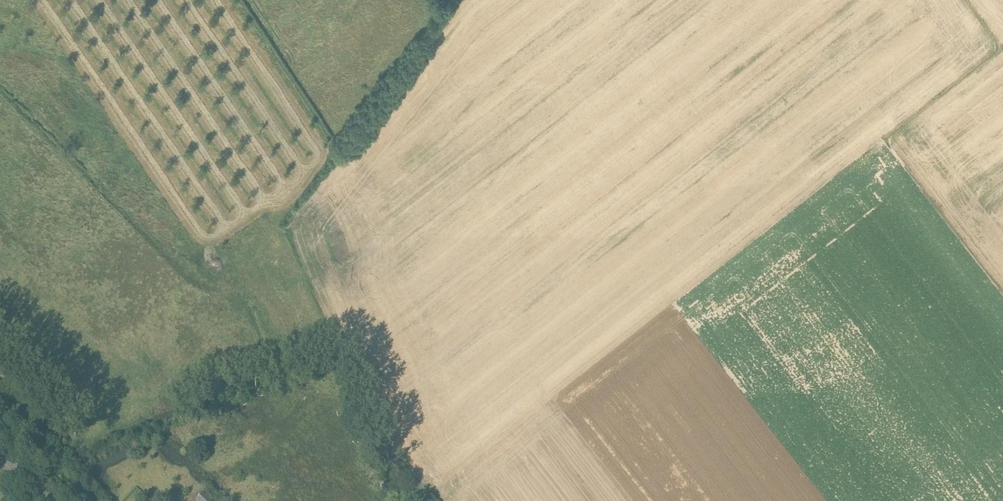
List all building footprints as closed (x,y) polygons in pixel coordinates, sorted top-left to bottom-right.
[(198,500),(212,500),(203,493),(196,500),(198,500)]
